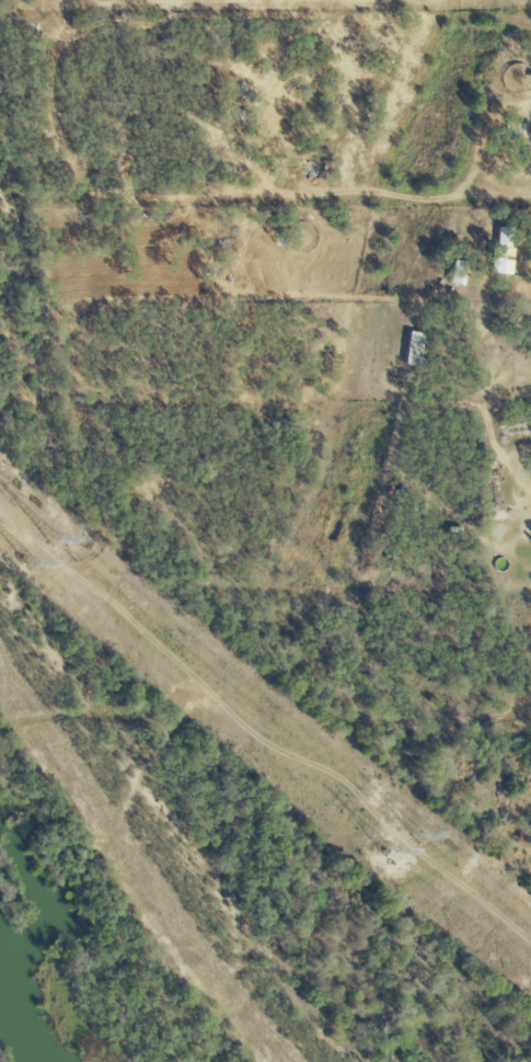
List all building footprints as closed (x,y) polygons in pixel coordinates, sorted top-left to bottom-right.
[(489,274),(511,275),(513,228),(496,227),(495,247),(490,246),(489,274)] [(446,283),(457,285),(461,262),(451,260),(446,283)]
